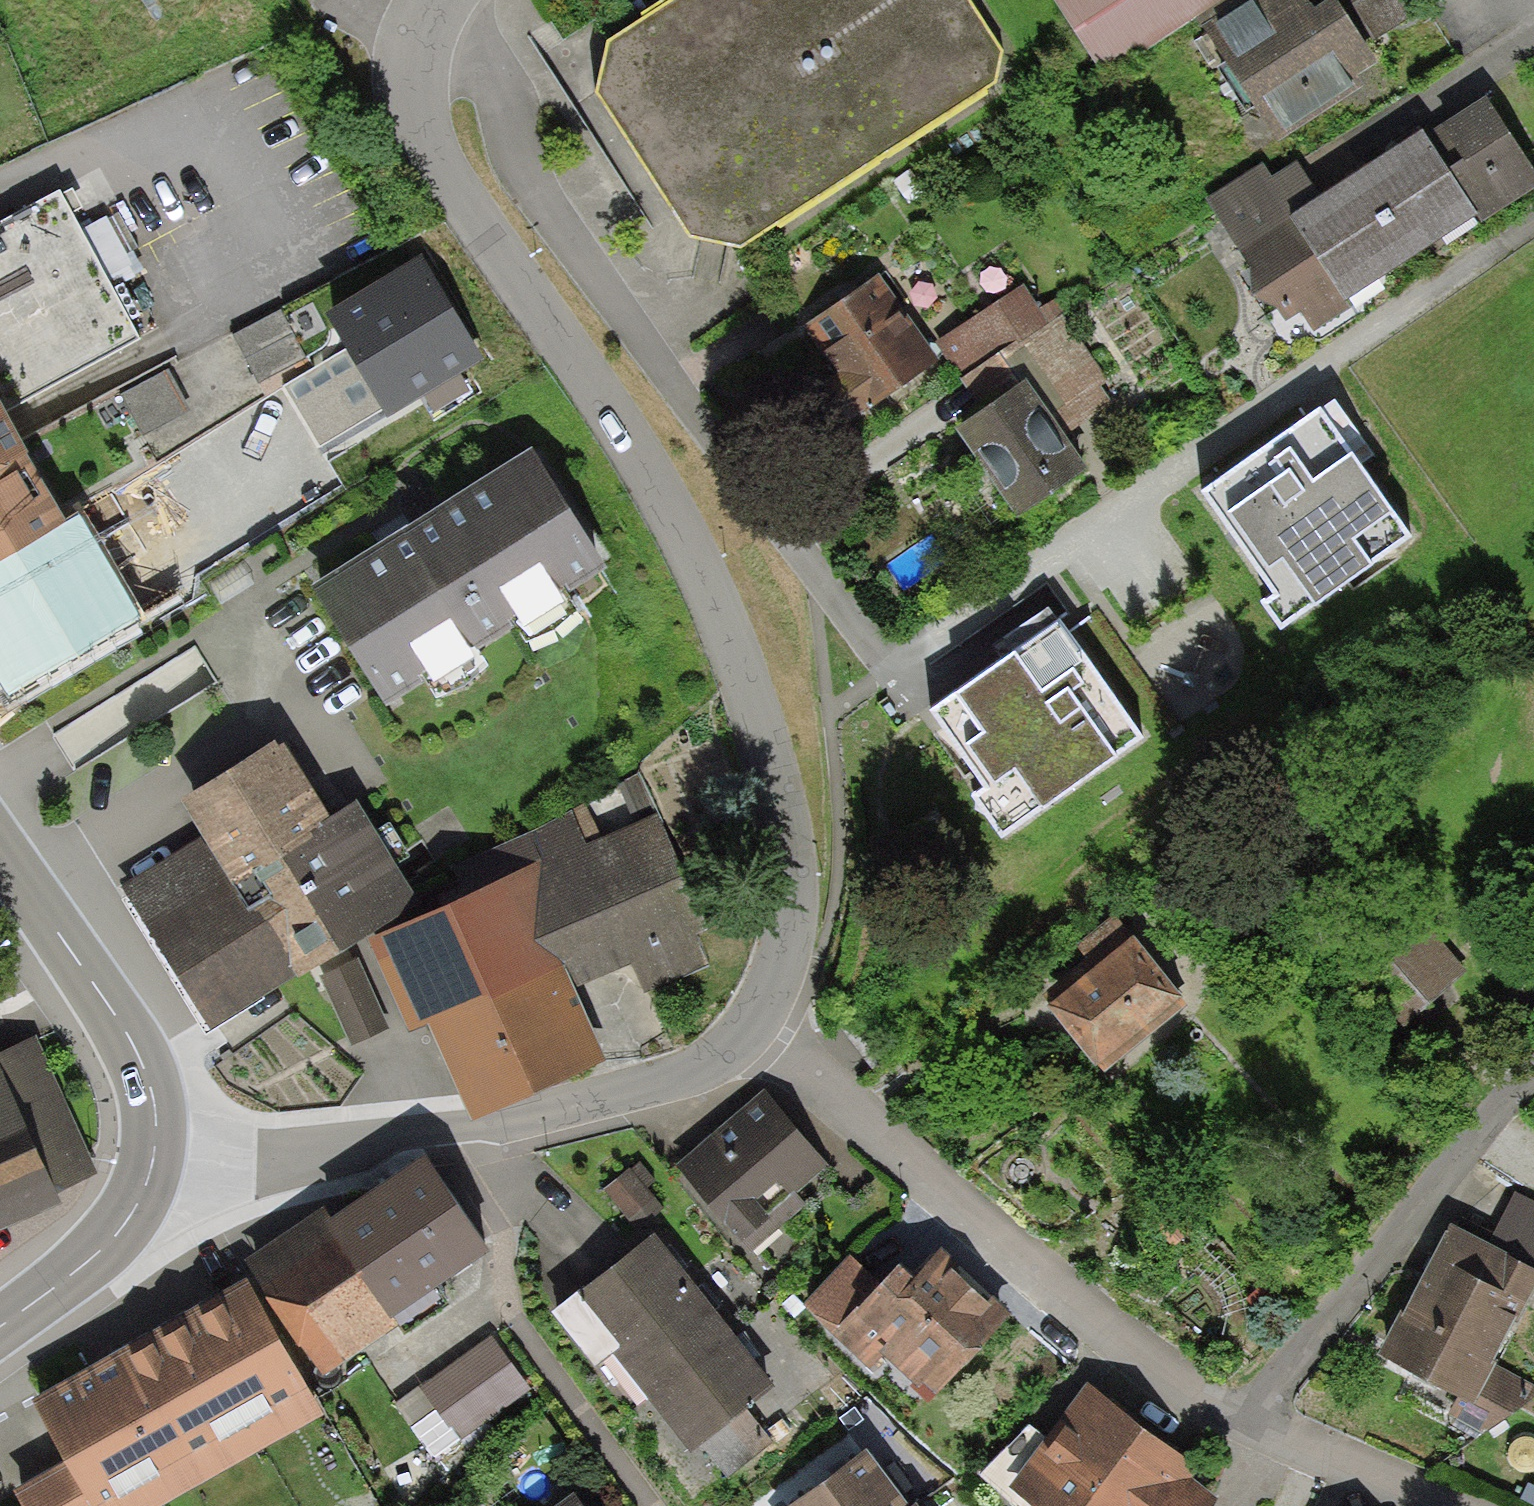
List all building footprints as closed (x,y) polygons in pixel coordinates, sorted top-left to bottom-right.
[(994,91),(1003,54),(969,0),(677,0),(612,43),(598,101),(687,241),(741,251),(994,91)] [(1228,0),(1053,0),(1105,79),(1195,21),(1228,0)] [(1195,21),(1278,148),(1367,90),(1359,78),(1377,66),(1365,47),(1334,0),(1333,0),(1314,13),(1306,0),(1228,0),(1195,21)] [(1314,13),(1333,0),(1306,0),(1314,13)] [(1365,47),(1425,10),(1419,0),(1334,0),(1365,47)] [(1357,176),(1413,260),(1478,217),(1484,225),(1533,192),(1533,172),(1485,99),(1426,139),(1422,133),(1357,176)] [(1347,305),(1413,260),(1357,176),(1322,200),(1296,162),(1273,178),(1265,166),(1208,202),(1286,323),(1299,315),(1314,334),(1351,309),(1347,305)] [(25,460),(2,418),(140,343),(58,192),(0,224),(0,475),(25,460)] [(426,260),(328,316),(348,352),(354,361),(382,409),(386,417),(425,395),(433,408),(463,391),(455,377),(483,360),(426,260)] [(941,362),(878,275),(803,328),(838,376),(822,387),(849,425),(870,410),(871,412),(941,362)] [(1025,285),(936,342),(961,380),(1062,315),(1065,313),(1056,299),(1041,309),(1025,285)] [(285,310),(234,334),(256,382),(307,358),(285,310)] [(1108,384),(1062,315),(961,380),(984,412),(1026,383),(1063,436),(1111,403),(1101,388),(1108,384)] [(321,445),(382,409),(348,352),(287,388),(321,445)] [(123,398),(147,441),(191,416),(169,372),(123,398)] [(1063,436),(1026,383),(984,412),(954,432),(1017,523),(1089,474),(1063,436)] [(1373,456),(1336,404),(1323,414),(1320,410),(1201,497),(1275,599),(1262,608),(1281,635),(1314,611),(1316,615),(1374,573),(1372,570),(1411,542),(1357,468),(1373,456)] [(605,570),(531,453),(310,591),(386,712),(605,570)] [(25,460),(0,475),(0,564),(64,527),(25,460)] [(0,564),(0,691),(10,708),(146,617),(87,510),(64,527),(0,564)] [(955,698),(930,717),(985,793),(972,803),(1002,844),(1042,816),(1044,817),(1118,763),(1117,762),(1145,742),(1060,625),(957,700),(955,698)] [(330,822),(281,743),(180,805),(202,840),(119,891),(207,1033),(298,978),(301,982),(422,908),(358,804),(330,822)] [(468,901),(370,944),(412,1039),(430,1031),(472,1125),(607,1066),(574,992),(631,967),(644,998),(711,968),(696,935),(707,931),(655,815),(587,845),(573,813),(452,867),(468,901)] [(1188,1007),(1115,917),(1075,949),(1086,961),(1042,997),(1050,1008),(1045,1012),(1094,1072),(1098,1069),(1103,1075),(1188,1007)] [(1424,924),(1366,974),(1413,1028),(1471,978),(1424,924)] [(357,964),(320,982),(351,1046),(388,1029),(357,964)] [(63,1207),(58,1194),(98,1176),(35,1039),(0,1056),(0,1234),(63,1207)] [(763,1091),(675,1167),(751,1255),(806,1207),(796,1195),(829,1166),(763,1091)] [(332,1224),(326,1228),(389,1323),(487,1254),(428,1159),(332,1224)] [(639,1162),(605,1190),(637,1229),(663,1208),(647,1189),(656,1182),(639,1162)] [(1515,1193),(1488,1246),(1533,1271),(1533,1203),(1515,1193)] [(326,1228),(332,1224),(324,1212),(238,1267),(247,1284),(307,1389),(396,1331),(389,1323),(326,1228)] [(1450,1226),(1378,1362),(1456,1403),(1449,1416),(1483,1434),(1533,1399),(1533,1386),(1497,1367),(1498,1364),(1495,1362),(1516,1324),(1518,1325),(1533,1294),(1533,1271),(1488,1246),(1450,1226)] [(579,1295),(612,1338),(690,1280),(655,1236),(579,1295)] [(956,1266),(942,1252),(912,1283),(897,1268),(882,1284),(831,1336),(825,1343),(846,1364),(853,1357),(869,1373),(883,1359),(929,1404),(1012,1319),(996,1303),(991,1309),(951,1270),(956,1266)] [(831,1336),(882,1284),(853,1256),(802,1307),(831,1336)] [(613,1357),(642,1395),(728,1331),(690,1280),(612,1338),(622,1350),(613,1357)] [(247,1284),(140,1344),(217,1478),(323,1417),(307,1389),(247,1284)] [(775,1390),(728,1331),(642,1395),(690,1455),(775,1390)] [(530,1390),(492,1337),(420,1390),(470,1457),(496,1439),(486,1425),(530,1390)] [(217,1478),(140,1344),(33,1405),(68,1465),(90,1505),(168,1505),(217,1478)] [(1086,1386),(1046,1441),(1008,1492),(1027,1505),(1222,1505),(1224,1503),(1192,1479),(1199,1469),(1086,1386)] [(1008,1492),(1046,1441),(1029,1427),(979,1478),(1002,1497),(1008,1492)] [(868,1452),(793,1505),(907,1505),(868,1452)] [(68,1465),(14,1495),(20,1505),(90,1505),(68,1465)] [(561,1505),(581,1505),(574,1497),(561,1505)]
